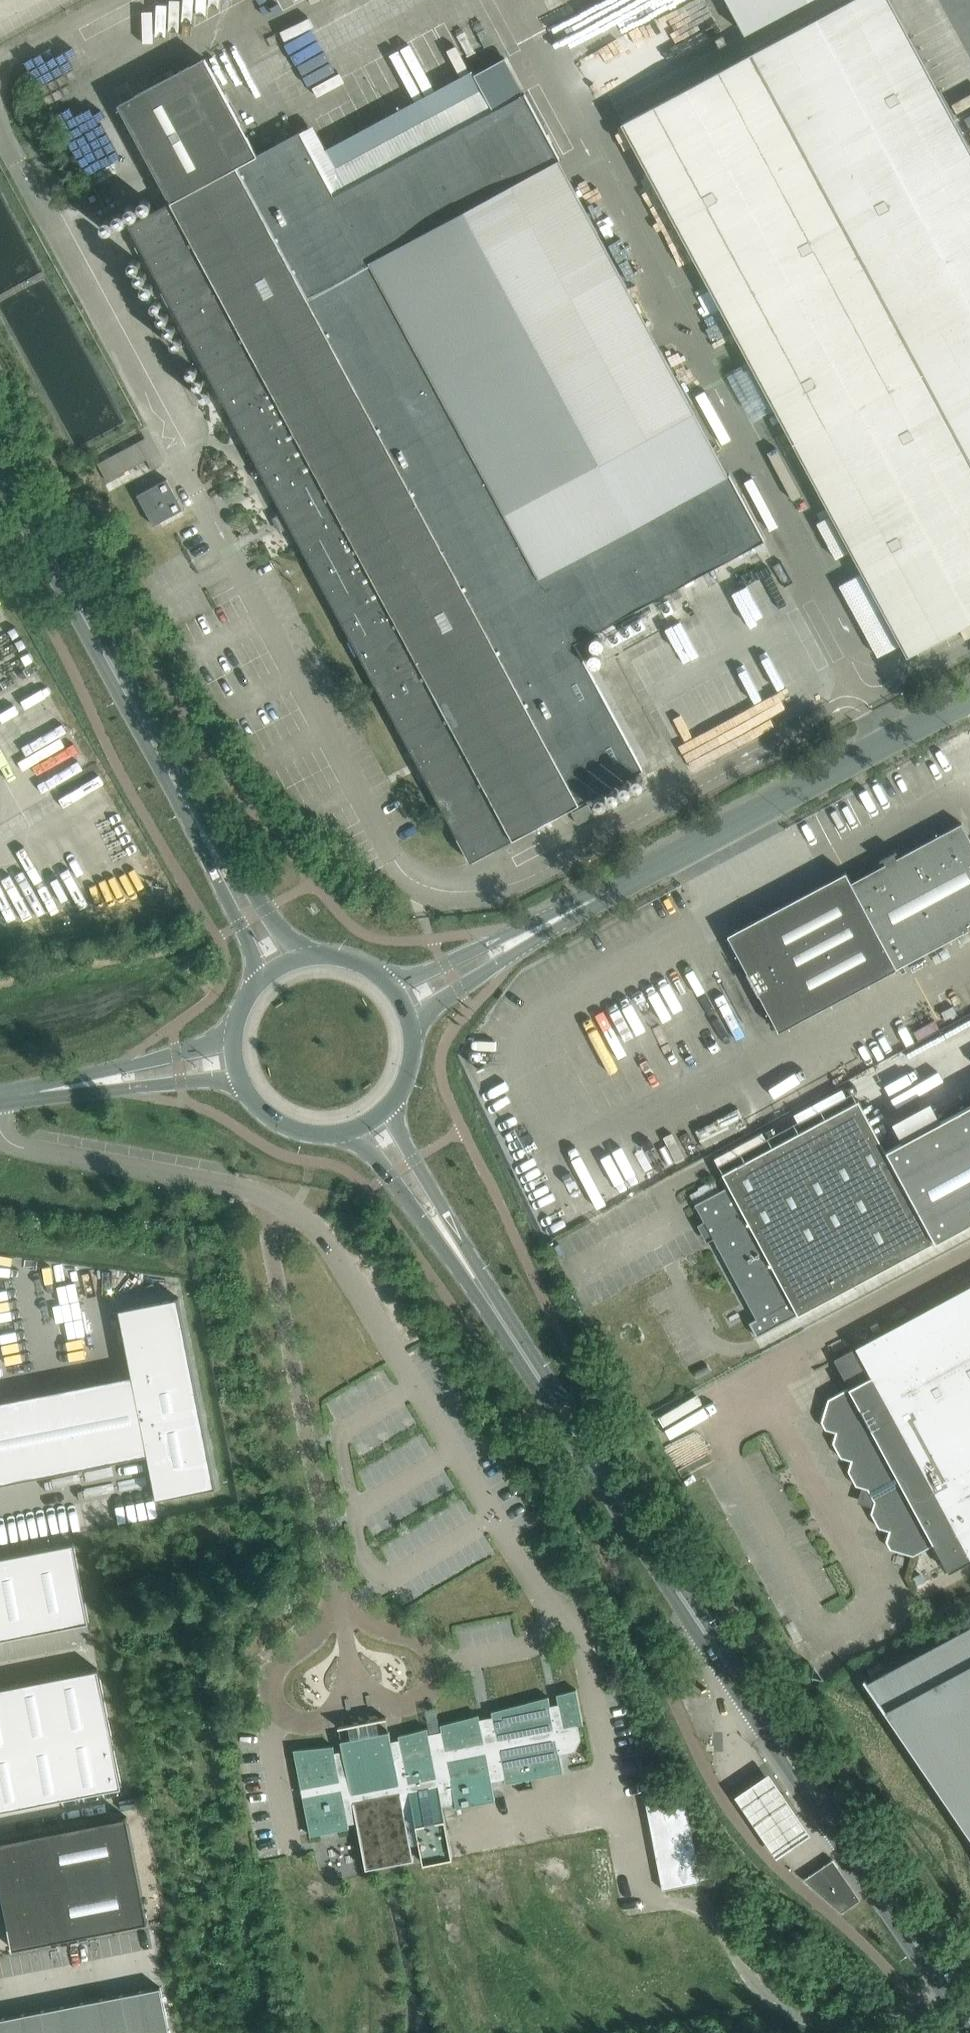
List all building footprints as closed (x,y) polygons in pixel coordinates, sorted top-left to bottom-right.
[(808,0),(727,0),(745,34),(808,0)] [(925,375),(969,459),(969,148),(891,0),(849,0),(751,52),(925,375)] [(925,375),(751,52),(622,122),(795,445),(925,375)] [(257,154),(214,75),(205,58),(119,104),(172,201),(257,154)] [(370,260),(559,159),(560,158),(525,92),(335,194),(301,131),(257,154),(172,201),(129,224),(471,861),(643,768),(575,641),(614,620),(618,627),(653,608),(649,601),(765,539),(730,474),(728,474),(539,576),(370,260)] [(728,474),(559,159),(370,260),(539,576),(728,474)] [(925,375),(795,445),(908,655),(969,621),(969,459),(925,375)] [(184,509),(167,478),(137,494),(154,525),(184,509)] [(578,823),(595,815),(589,803),(572,812),(578,823)] [(962,823),(897,857),(895,853),(897,851),(896,850),(880,859),(881,860),(883,859),(886,863),(852,881),(898,967),(969,928),(969,838),(962,823)] [(898,967),(852,881),(846,871),(845,872),(729,934),(729,933),(727,934),(779,1031),(898,967)] [(969,1222),(969,1096),(969,1095),(943,1110),(947,1117),(886,1150),(935,1240),(969,1222)] [(797,1314),(935,1240),(886,1150),(860,1102),(723,1174),(729,1186),(790,1300),(797,1314)] [(790,1300),(729,1186),(696,1204),(757,1318),(790,1300)] [(857,1346),(872,1375),(850,1387),(934,1543),(949,1571),(969,1560),(969,1285),(857,1346)] [(217,1486),(180,1297),(119,1309),(132,1375),(0,1400),(0,1483),(147,1455),(156,1498),(217,1486)] [(797,1314),(790,1300),(757,1318),(750,1322),(757,1335),(797,1314)] [(934,1543),(850,1387),(829,1398),(822,1421),(826,1428),(827,1427),(838,1430),(835,1441),(834,1442),(842,1456),(842,1455),(853,1459),(850,1469),(849,1470),(857,1484),(858,1483),(863,1485),(862,1490),(869,1505),(875,1506),(873,1512),(872,1512),(880,1526),(881,1526),(891,1529),(888,1540),(887,1540),(891,1547),(913,1554),(934,1543)] [(0,1557),(0,1639),(90,1622),(74,1543),(0,1557)] [(863,1677),(881,1703),(969,1834),(969,1836),(969,1624),(868,1679),(865,1676),(863,1677)] [(111,1727),(99,1668),(0,1687),(0,1749),(111,1727)] [(492,1711),(493,1716),(480,1718),(479,1714),(441,1724),(442,1730),(429,1733),(428,1727),(399,1735),(399,1739),(391,1740),(389,1731),(370,1734),(368,1720),(357,1722),(360,1736),(341,1740),(343,1750),(335,1751),(334,1745),(294,1749),(311,1835),(349,1827),(349,1823),(357,1821),(366,1868),(414,1859),(411,1845),(420,1843),(424,1862),(453,1857),(443,1804),(456,1802),(457,1807),(496,1799),(492,1780),(505,1778),(506,1782),(563,1771),(560,1752),(575,1750),(581,1738),(579,1724),(583,1724),(577,1689),(557,1694),(559,1703),(551,1704),(549,1696),(492,1711)] [(111,1727),(0,1749),(0,1810),(122,1786),(111,1727)] [(769,1766),(735,1789),(777,1851),(811,1828),(769,1766)] [(702,1881),(685,1796),(646,1803),(663,1889),(702,1881)] [(2,1895),(138,1868),(127,1816),(0,1841),(0,1884),(2,1895)] [(860,1899),(837,1865),(833,1859),(827,1864),(806,1878),(806,1877),(804,1879),(842,1911),(855,1902),(860,1899)] [(148,1921),(138,1868),(2,1895),(13,1948),(148,1921)] [(0,2018),(0,2032),(170,2032),(161,1986),(0,2018)]
